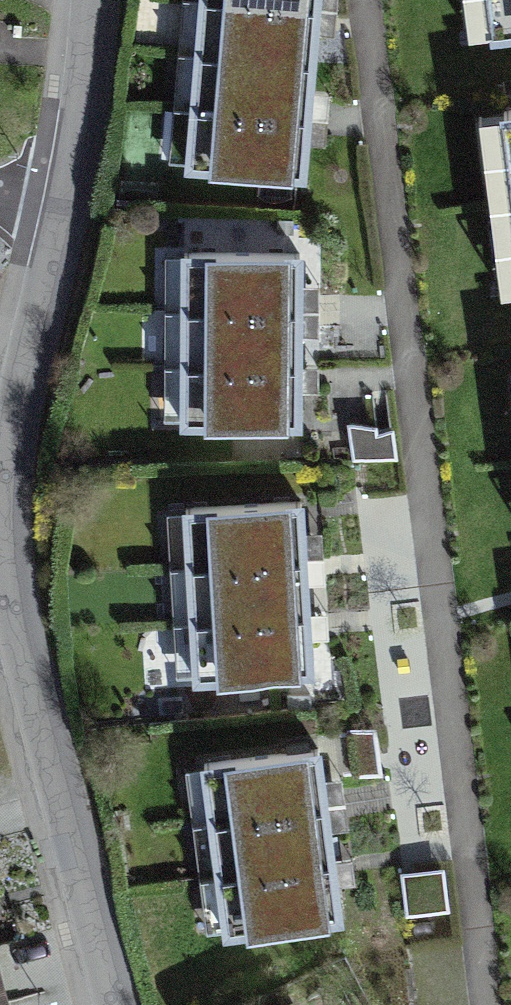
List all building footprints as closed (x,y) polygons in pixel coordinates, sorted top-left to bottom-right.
[(251,0),(197,0),(193,50),(299,60),(303,20),(303,19),(305,5),(251,0)] [(499,33),(510,32),(510,0),(496,0),(499,33)] [(299,60),(193,50),(187,106),(294,116),(295,107),(295,105),(299,60)] [(294,116),(187,106),(182,163),(288,173),(292,136),(292,135),(294,116)] [(497,111),(510,226),(510,109),(497,111)] [(287,249),(181,249),(181,308),(288,308),(287,297),(287,296),(287,249)] [(288,308),(181,308),(181,365),(288,365),(288,331),(288,308)] [(288,365),(181,365),(181,423),(288,422),(288,377),(288,375),(288,365)] [(293,502),(187,510),(192,568),(297,560),(294,523),(294,520),(293,502)] [(297,560),(192,568),(196,625),(301,617),(298,572),(298,571),(297,560)] [(301,617),(196,625),(200,682),(306,674),(302,628),(302,627),(301,617)] [(311,751),(211,764),(219,820),(319,806),(317,796),(317,792),(311,751)] [(319,806),(219,820),(227,878),(327,865),(321,823),(319,806)] [(327,865),(227,878),(235,935),(335,921),(329,879),(328,876),(327,865)] [(0,961),(0,1004),(15,1004),(0,961)]
